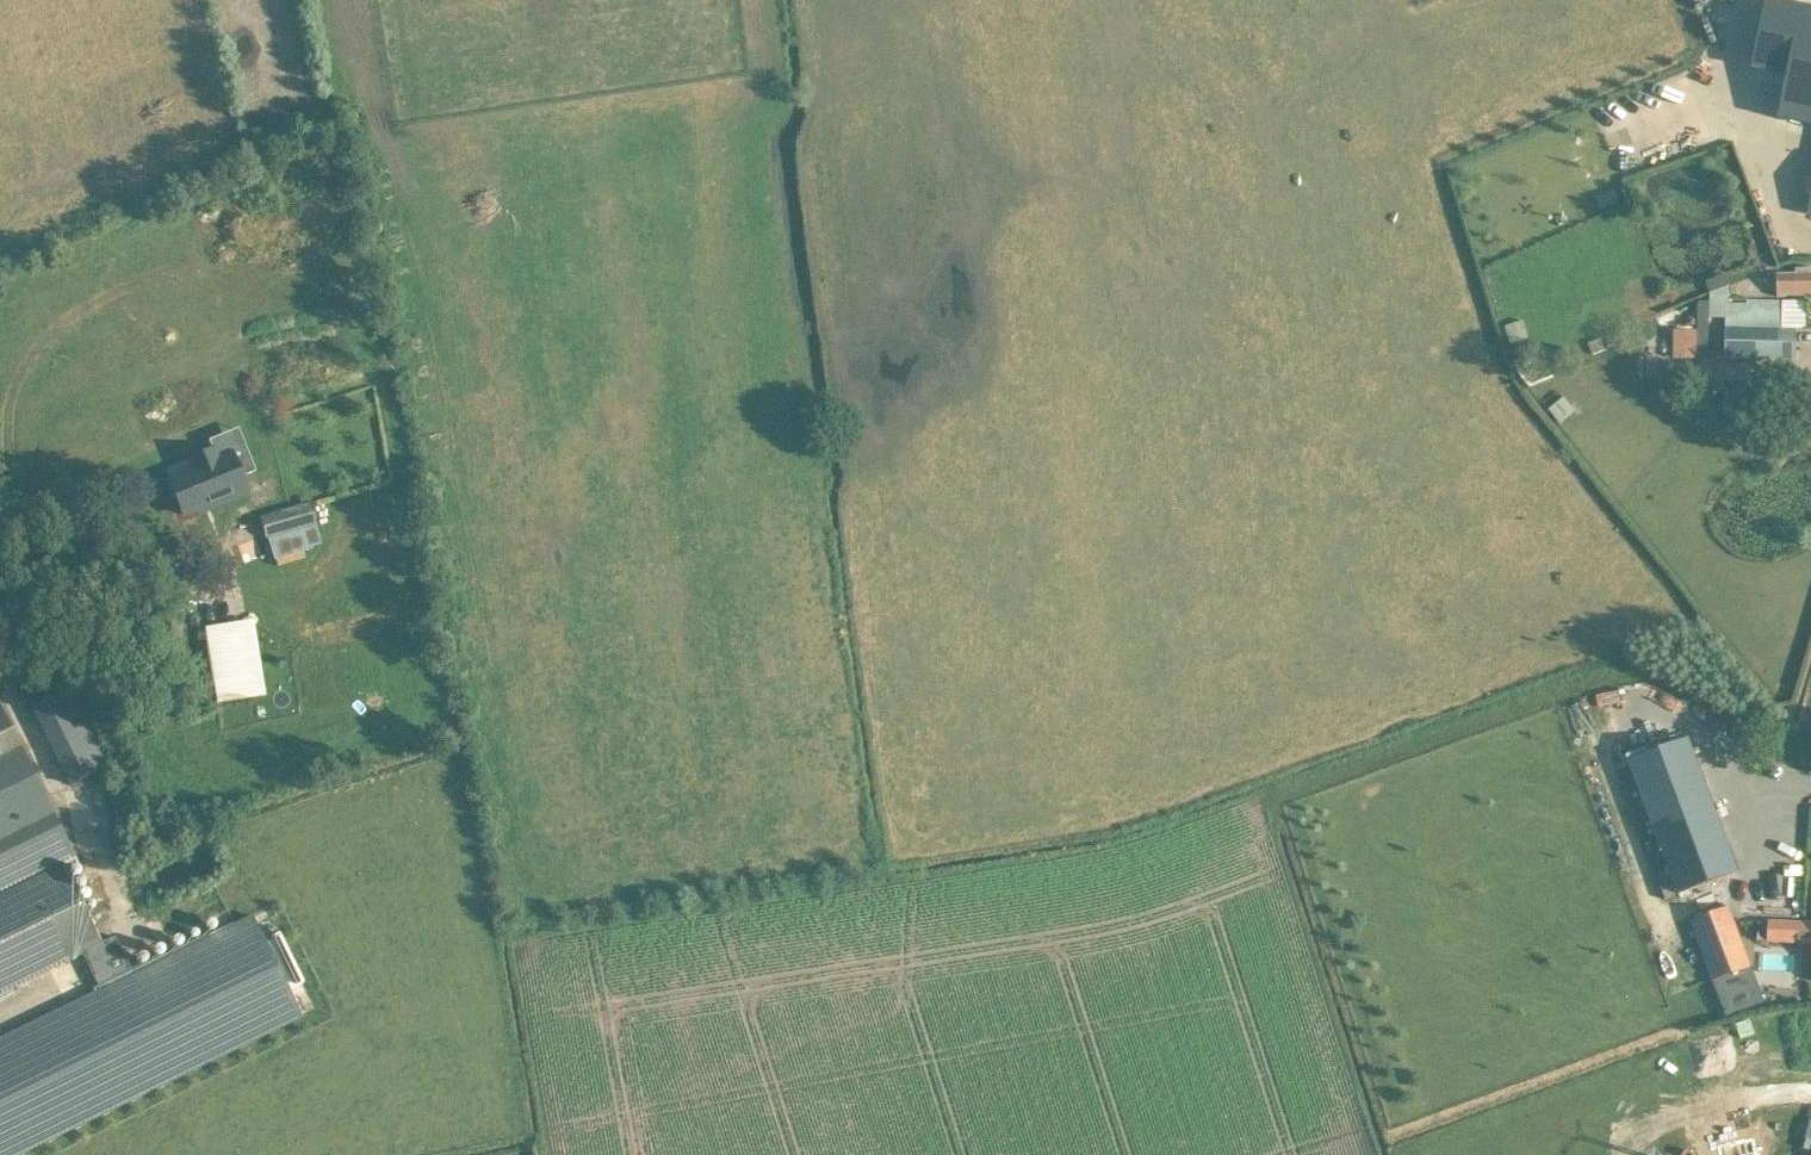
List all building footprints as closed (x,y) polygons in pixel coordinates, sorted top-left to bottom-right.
[(1753,68),(1788,76),(1779,118),(1810,125),(1810,7),(1779,0),(1767,0),(1753,68)] [(1796,267),(1795,273),(1778,274),(1778,295),(1810,295),(1810,267),(1796,267)] [(1805,327),(1805,300),(1782,300),(1782,327),(1797,327),(1805,327)] [(1505,326),(1510,343),(1528,337),(1523,320),(1505,326)] [(1797,327),(1782,327),(1724,325),(1723,357),(1797,359),(1797,327)] [(1564,396),(1548,408),(1559,422),(1574,410),(1564,396)] [(194,468),(170,479),(184,514),(213,501),(214,505),(247,492),(240,477),(231,453),(217,459),(213,450),(191,459),(194,468)] [(309,501),(259,515),(265,538),(316,524),(309,501)] [(239,624),(210,627),(215,687),(244,685),(239,624)] [(108,764),(81,709),(71,687),(32,706),(70,783),(108,764)] [(82,954),(103,944),(67,870),(77,864),(73,857),(74,856),(45,796),(42,797),(28,769),(31,767),(0,705),(0,993),(82,954)] [(1689,737),(1628,760),(1679,894),(1739,872),(1689,737)] [(1692,922),(1714,979),(1750,965),(1728,908),(1692,922)] [(0,1038),(0,1154),(17,1154),(302,1016),(253,915),(133,973),(116,938),(103,944),(82,954),(100,989),(0,1038)] [(1769,940),(1810,943),(1810,923),(1770,921),(1769,940)] [(1724,990),(1731,1011),(1750,1005),(1742,984),(1724,990)]
